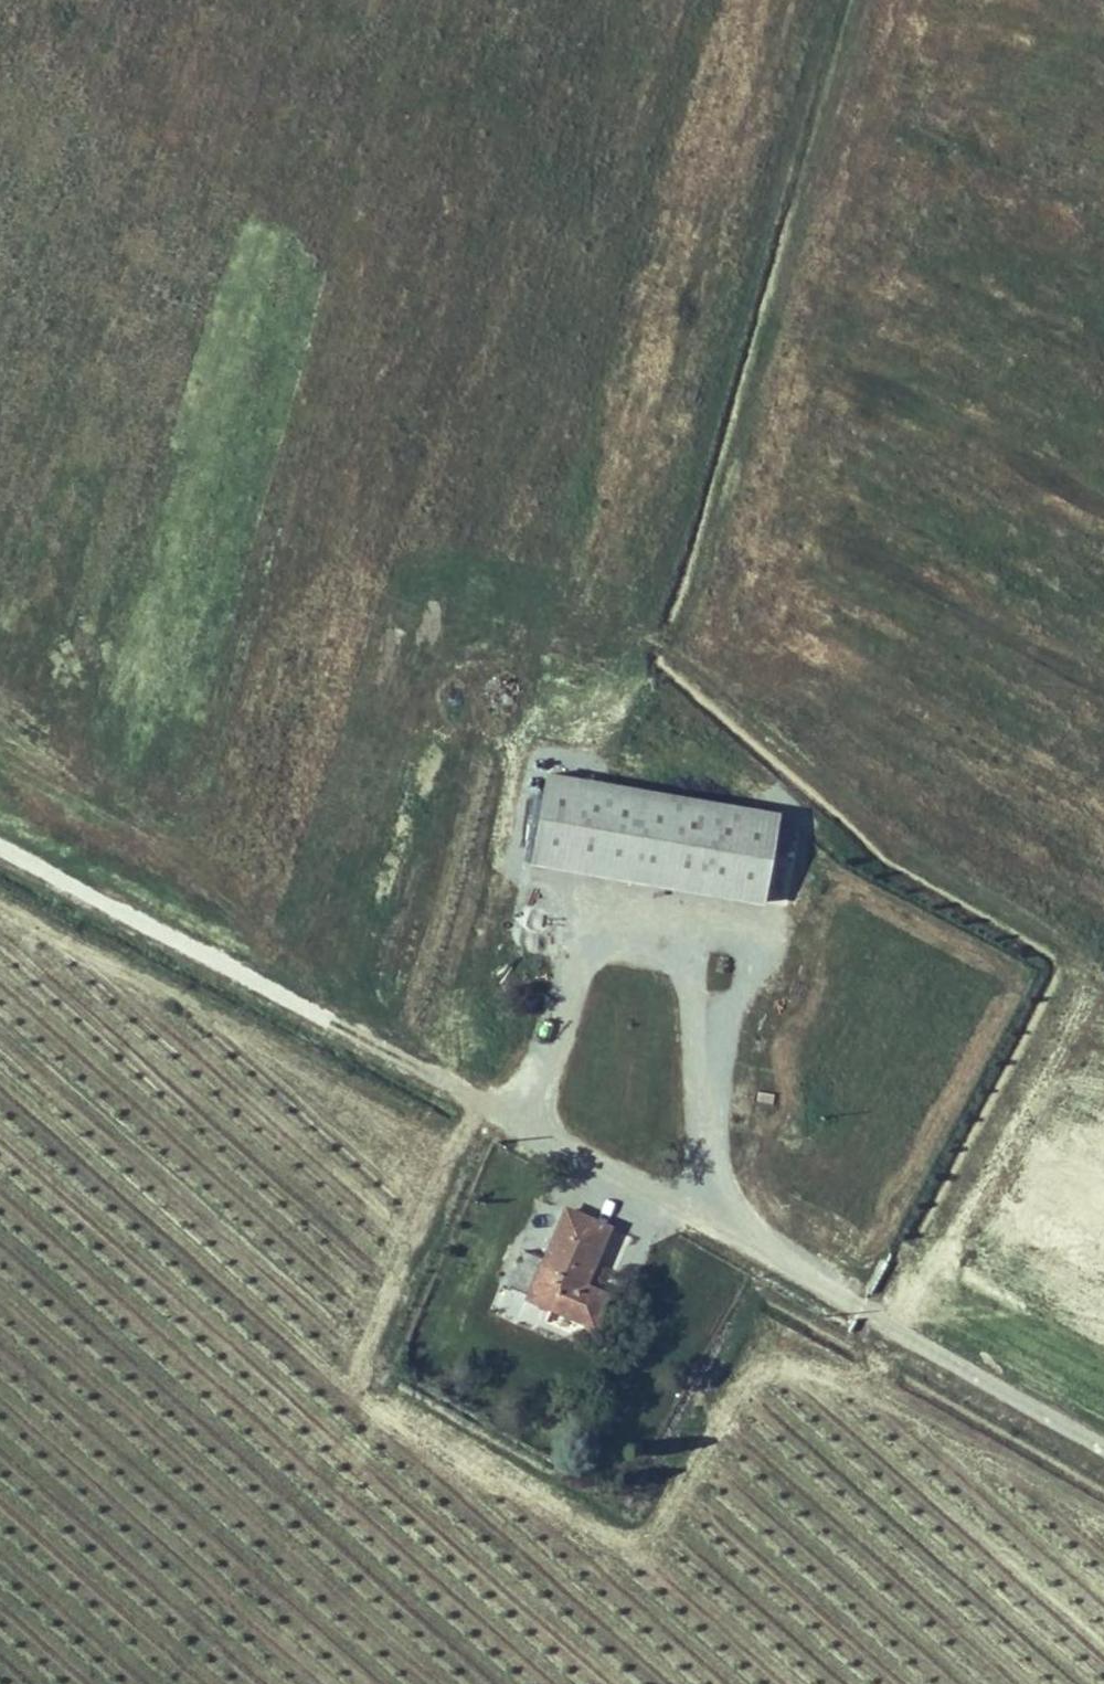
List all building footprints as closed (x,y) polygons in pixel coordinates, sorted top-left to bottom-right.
[(667,780),(473,748),(460,835),(651,870),(667,780)] [(702,786),(667,780),(651,870),(687,877),(697,825),(714,828),(718,803),(701,800),(702,786)] [(470,1206),(454,1245),(474,1253),(472,1258),(540,1283),(551,1254),(530,1245),(554,1185),(509,1167),(490,1214),(470,1206)]
